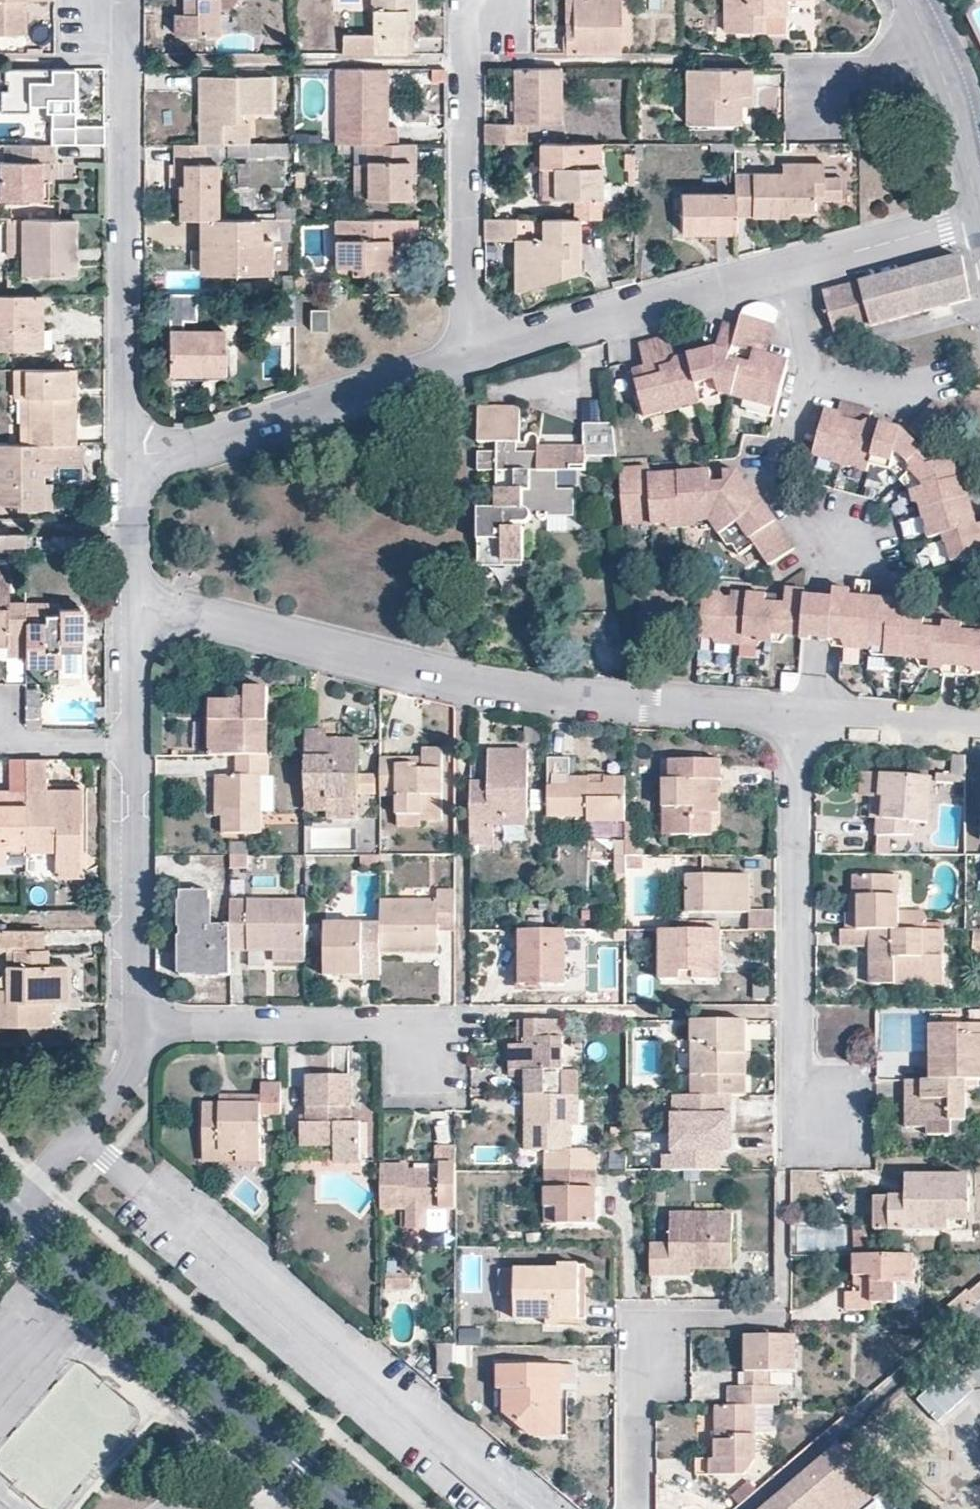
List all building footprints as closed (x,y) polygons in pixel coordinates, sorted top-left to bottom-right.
[(26,0),(51,0),(0,0),(0,34),(26,34),(26,0)] [(185,13),(173,13),(173,33),(218,33),(218,30),(218,0),(185,0),(185,13)] [(173,13),(185,13),(185,0),(173,0),(173,13)] [(218,30),(232,30),(232,0),(218,0),(218,30)] [(371,33),(352,34),(352,53),(407,53),(407,10),(414,10),(414,0),(371,0),(371,33)] [(566,52),(620,52),(620,0),(572,0),(572,34),(566,34),(566,52)] [(725,31),(784,31),(784,0),(725,0),(725,31)] [(343,34),(342,53),(352,53),(352,34),(343,34)] [(751,67),(686,67),(686,124),(740,123),(740,105),(739,95),(750,95),(751,67)] [(384,68),(337,68),(338,143),(367,143),(397,143),(396,127),(384,127),(384,68)] [(560,68),(515,68),(515,123),(484,122),(484,143),(525,144),(524,123),(560,123),(560,68)] [(104,145),(104,127),(74,127),(74,113),(69,113),(69,99),(73,99),(73,70),(5,70),(5,81),(10,81),(10,91),(0,91),(0,114),(27,114),(27,106),(49,106),(49,145),(54,145),(104,145)] [(205,144),(242,144),(242,122),(242,114),(271,113),(271,75),(198,76),(198,91),(210,91),(210,104),(198,104),(198,125),(205,125),(205,144)] [(198,91),(198,104),(210,104),(210,91),(198,91)] [(739,95),(740,105),(750,105),(750,95),(739,95)] [(416,160),(416,142),(397,143),(367,143),(367,165),(367,198),(409,198),(409,179),(409,160),(416,160)] [(178,197),(178,219),(199,219),(216,219),(217,163),(222,164),(223,157),(264,158),(264,143),(250,144),(242,144),(205,144),(198,144),(173,144),(173,164),(168,164),(168,184),(173,184),(178,184),(178,197)] [(288,158),(288,143),(264,143),(264,158),(288,158)] [(600,217),(600,143),(539,143),(539,168),(542,168),(553,168),(552,198),(572,198),(572,217),(577,217),(600,217)] [(9,145),(9,163),(0,163),(0,201),(41,201),(41,182),(34,182),(34,164),(41,164),(54,164),(54,145),(49,145),(9,145)] [(782,173),(735,173),(735,192),(735,219),(791,218),(791,211),(814,212),(814,200),(839,199),(840,177),(823,177),(824,162),(792,163),(793,173),(782,173)] [(782,163),(782,173),(793,173),(792,163),(782,163)] [(367,198),(367,165),(355,165),(355,198),(367,198)] [(553,168),(542,168),(542,197),(552,198),(553,168)] [(295,171),(296,187),(306,186),(306,171),(295,171)] [(718,231),(736,231),(735,219),(735,192),(681,193),(681,231),(705,232),(704,226),(718,226),(718,231)] [(275,219),(296,219),(295,204),(276,204),(275,219)] [(417,239),(417,217),(336,218),(336,267),(352,268),(353,274),(389,273),(390,239),(417,239)] [(514,217),(485,217),(485,240),(514,239),(514,217)] [(578,270),(577,217),(572,217),(541,217),(541,239),(514,239),(514,289),(578,270)] [(76,249),(75,218),(20,219),(20,257),(20,273),(65,273),(65,249),(76,249)] [(20,219),(7,219),(8,257),(20,257),(20,219)] [(270,273),(270,240),(261,240),(260,219),(216,219),(199,219),(199,251),(205,251),(204,272),(270,273)] [(270,240),(295,239),(296,219),(275,219),(260,219),(261,240),(270,240)] [(76,274),(76,249),(65,249),(65,273),(76,274)] [(961,256),(824,292),(836,337),(971,300),(961,256)] [(7,273),(7,295),(15,295),(15,273),(7,273)] [(283,290),(295,290),(295,276),(283,276),(283,290)] [(41,295),(15,295),(7,295),(0,295),(0,349),(42,348),(41,295)] [(168,295),(168,329),(182,329),(182,321),(196,322),(197,299),(193,295),(168,295)] [(328,308),(311,308),(311,330),(328,330),(328,308)] [(287,314),(276,315),(276,326),(287,326),(287,314)] [(638,344),(644,367),(633,371),(646,416),(665,411),(666,414),(685,408),(684,405),(693,404),(693,406),(701,404),(700,400),(720,395),(745,401),(748,411),(773,417),(789,360),(768,354),(775,324),(741,315),(738,325),(724,322),(717,348),(677,359),(670,335),(638,344)] [(182,329),(168,329),(168,373),(224,374),(225,329),(182,329)] [(741,367),(743,359),(729,356),(727,363),(741,367)] [(67,368),(13,369),(13,399),(20,399),(27,398),(28,444),(72,444),(72,394),(68,394),(67,368)] [(27,398),(20,399),(20,444),(28,444),(27,398)] [(979,555),(979,524),(977,525),(964,478),(961,478),(956,458),(935,463),(927,466),(899,438),(902,430),(869,421),(872,410),(842,402),(838,413),(825,410),(813,455),(850,467),(851,464),(859,466),(858,470),(867,472),(870,464),(890,469),(910,489),(912,504),(918,505),(922,520),(926,520),(928,527),(925,528),(928,538),(942,536),(944,546),(948,545),(952,562),(979,555)] [(520,407),(478,406),(478,442),(497,442),(497,451),(478,451),(478,471),(496,471),(496,487),(496,508),(478,508),(478,566),(504,566),(505,562),(524,563),(524,528),(512,528),(512,521),(513,523),(514,524),(516,524),(517,525),(520,525),(522,524),(524,524),(525,524),(527,522),(529,521),(530,518),(530,516),(539,516),(539,517),(540,518),(541,519),(542,519),(543,519),(544,519),(545,517),(546,516),(574,515),(574,490),(556,490),(556,471),(585,471),(586,455),(615,456),(612,426),(613,424),(583,424),(583,444),(537,445),(536,452),(517,453),(517,444),(521,443),(520,407)] [(935,463),(902,430),(899,438),(927,466),(935,463)] [(79,444),(72,444),(28,444),(20,444),(0,445),(0,504),(17,504),(17,511),(40,510),(41,483),(40,475),(50,475),(50,464),(80,464),(79,444)] [(669,529),(697,528),(699,521),(710,521),(728,546),(734,546),(740,555),(755,545),(768,565),(794,549),(752,488),(747,488),(713,490),(712,482),(711,472),(650,475),(648,466),(620,468),(624,525),(667,523),(669,529)] [(724,482),(712,482),(713,490),(747,488),(738,470),(724,471),(724,482)] [(51,482),(41,483),(40,510),(51,510),(51,482)] [(22,549),(23,535),(0,534),(0,549),(22,549)] [(24,600),(8,600),(8,562),(0,562),(0,645),(9,645),(8,656),(25,655),(25,622),(24,600)] [(785,597),(784,604),(767,602),(767,596),(731,593),(730,596),(730,606),(722,605),(722,596),(720,592),(702,590),(699,638),(715,640),(718,646),(760,649),(764,642),(783,643),(787,636),(800,637),(802,640),(832,642),(836,649),(870,651),(872,656),(917,660),(921,669),(942,670),(945,675),(974,677),(976,672),(979,672),(979,632),(977,625),(944,623),(944,631),(924,629),(925,621),(926,610),(907,608),(907,602),(890,601),(889,608),(856,606),(856,598),(857,593),(834,592),(834,599),(805,596),(806,590),(786,589),(785,597)] [(730,596),(722,596),(722,605),(730,606),(730,596)] [(785,597),(767,596),(767,602),(784,604),(785,597)] [(890,601),(856,598),(856,606),(889,608),(890,601)] [(25,655),(25,664),(55,665),(55,676),(81,675),(80,608),(59,608),(59,614),(45,614),(44,621),(25,622),(25,655)] [(944,623),(925,621),(924,629),(944,631),(944,623)] [(8,656),(9,645),(0,645),(0,659),(9,659),(8,656)] [(225,724),(225,756),(236,756),(263,756),(263,741),(268,741),(268,688),(246,688),(246,703),(210,702),(211,724),(225,724)] [(211,724),(211,756),(225,756),(225,724),(211,724)] [(325,729),(305,729),(305,756),(305,812),(329,812),(330,800),(357,800),(357,738),(335,738),(335,747),(324,747),(324,738),(325,729)] [(335,738),(324,738),(324,747),(335,747),(335,738)] [(396,756),(381,756),(381,795),(397,796),(397,826),(420,827),(420,820),(442,820),(442,748),(421,748),(421,756),(421,765),(396,765),(396,756)] [(471,782),(471,828),(489,828),(489,824),(489,818),(527,818),(527,752),(489,752),(489,781),(471,782)] [(263,756),(236,756),(237,775),(222,775),(222,816),(222,833),(262,833),(262,810),(272,811),(273,775),(268,775),(268,756),(263,756)] [(421,756),(396,756),(396,765),(421,765),(421,756)] [(568,757),(548,757),(548,815),(587,816),(587,820),(625,820),(625,818),(625,777),(603,777),(603,774),(588,775),(588,777),(569,777),(568,757)] [(9,759),(9,788),(9,791),(3,792),(3,800),(0,800),(0,865),(4,865),(5,850),(25,849),(24,759),(9,759)] [(46,788),(46,759),(24,759),(25,849),(54,849),(54,876),(78,876),(78,821),(81,821),(81,788),(46,788)] [(664,780),(664,813),(669,813),(670,834),(711,834),(711,812),(717,812),(717,789),(711,789),(711,779),(717,779),(722,779),(722,759),(670,760),(670,780),(664,780)] [(869,797),(872,772),(862,772),(860,797),(869,797)] [(930,777),(872,772),(869,797),(873,797),(880,797),(879,819),(878,835),(914,835),(915,822),(928,822),(930,777)] [(222,816),(222,775),(213,775),(213,816),(222,816)] [(0,788),(0,800),(3,800),(3,792),(9,791),(9,788),(0,788)] [(872,818),(879,819),(880,797),(873,797),(872,818)] [(330,800),(329,812),(330,819),(357,818),(357,800),(330,800)] [(635,818),(625,818),(625,820),(625,855),(635,855),(635,818)] [(614,842),(613,875),(624,875),(624,842),(614,842)] [(248,856),(229,855),(229,867),(248,867),(248,856)] [(390,872),(390,855),(380,855),(381,872),(390,872)] [(641,867),(640,855),(635,855),(625,855),(625,867),(641,867)] [(689,913),(749,912),(750,912),(750,910),(750,874),(689,875),(689,913)] [(844,929),(927,930),(926,911),(904,912),(904,893),(896,893),(896,875),(853,875),(853,894),(862,894),(862,912),(851,912),(844,912),(844,929)] [(454,923),(454,889),(436,889),(437,900),(380,901),(380,926),(380,951),(437,951),(437,931),(437,923),(454,923)] [(181,975),(229,975),(229,951),(229,925),(210,925),(210,891),(181,891),(181,975)] [(851,894),(851,912),(862,912),(862,894),(853,894),(851,894)] [(304,951),(305,900),(229,900),(229,925),(229,951),(248,951),(274,951),(304,951)] [(749,929),(775,930),(775,911),(750,910),(750,912),(749,912),(749,929)] [(437,931),(454,931),(454,923),(437,923),(437,931)] [(325,976),(380,978),(380,951),(380,926),(325,925),(325,976)] [(5,950),(13,950),(13,964),(5,963),(5,987),(0,988),(0,1025),(52,1025),(52,1000),(68,1001),(68,963),(48,964),(48,948),(44,948),(43,929),(0,930),(0,950),(5,950)] [(943,984),(942,930),(927,930),(844,929),(842,930),(842,947),(870,946),(870,958),(889,958),(889,974),(919,974),(919,984),(943,984)] [(548,930),(520,930),(520,984),(565,984),(565,930),(548,930)] [(718,932),(658,932),(658,983),(679,983),(679,974),(690,974),(690,983),(711,983),(711,954),(718,954),(718,932)] [(13,950),(5,950),(5,963),(13,964),(13,950)] [(229,951),(229,975),(247,975),(248,951),(229,951)] [(274,963),(304,963),(304,951),(274,951),(274,963)] [(250,968),(271,965),(270,953),(248,955),(250,968)] [(871,984),(919,984),(919,974),(889,974),(889,958),(870,958),(871,984)] [(679,974),(679,983),(690,983),(690,974),(679,974)] [(979,1081),(979,1025),(970,1025),(970,1019),(957,1019),(957,1024),(951,1025),(951,1013),(935,1014),(935,1025),(931,1025),(931,1081),(964,1081),(979,1081)] [(562,1070),(561,1020),(524,1021),(524,1045),(517,1045),(510,1045),(510,1071),(524,1071),(525,1096),(532,1096),(578,1096),(578,1069),(562,1070)] [(731,1096),(746,1096),(746,1020),(693,1020),(693,1096),(731,1096)] [(352,1125),(352,1111),(352,1076),(307,1075),(308,1116),(307,1124),(301,1124),(301,1146),(334,1146),(334,1163),(362,1163),(361,1125),(352,1125)] [(931,1081),(905,1081),(906,1100),(915,1099),(915,1128),(929,1128),(929,1135),(953,1135),(953,1121),(964,1121),(964,1081),(931,1081)] [(261,1115),(281,1115),(281,1083),(262,1083),(261,1096),(238,1096),(238,1106),(219,1105),(203,1105),(202,1152),(236,1152),(236,1162),(260,1162),(261,1115)] [(470,1087),(470,1096),(489,1096),(489,1087),(470,1087)] [(238,1106),(238,1096),(219,1096),(219,1105),(238,1106)] [(545,1151),(546,1171),(588,1172),(587,1149),(572,1150),(572,1154),(565,1154),(564,1151),(553,1151),(553,1146),(572,1146),(572,1126),(578,1126),(578,1096),(532,1096),(532,1109),(525,1109),(525,1151),(545,1151)] [(674,1171),(723,1171),(724,1116),(731,1116),(731,1096),(693,1096),(684,1096),(684,1115),(674,1115),(674,1171)] [(915,1099),(906,1100),(906,1129),(915,1128),(915,1099)] [(362,1111),(352,1111),(352,1125),(361,1125),(362,1111)] [(964,1135),(964,1121),(953,1121),(953,1135),(964,1135)] [(572,1154),(572,1150),(572,1146),(553,1146),(553,1151),(564,1151),(565,1154),(572,1154)] [(381,1165),(381,1208),(401,1208),(402,1227),(429,1228),(429,1208),(449,1207),(455,1207),(456,1172),(456,1147),(435,1147),(435,1170),(435,1176),(408,1176),(408,1171),(408,1165),(381,1165)] [(203,1162),(236,1162),(236,1152),(202,1152),(203,1162)] [(626,1154),(626,1171),(645,1171),(646,1153),(626,1154)] [(588,1172),(546,1171),(546,1225),(595,1224),(596,1172),(588,1172)] [(906,1176),(905,1197),(905,1205),(873,1204),(873,1230),(948,1230),(948,1213),(969,1213),(968,1175),(906,1176)] [(905,1205),(905,1197),(873,1197),(873,1204),(905,1205)] [(449,1210),(449,1207),(429,1208),(429,1228),(431,1230),(444,1230),(447,1228),(449,1226),(449,1210)] [(650,1242),(650,1276),(692,1276),(692,1269),(692,1262),(732,1262),(733,1213),(672,1214),(672,1242),(650,1242)] [(914,1283),(914,1256),(853,1256),(853,1276),(860,1276),(860,1293),(853,1293),(844,1293),(844,1311),(872,1312),(873,1304),(894,1304),(895,1283),(914,1283)] [(558,1270),(515,1270),(516,1320),(579,1320),(578,1263),(558,1264),(558,1270)] [(410,1280),(386,1280),(386,1290),(409,1290),(410,1280)] [(500,1297),(498,1320),(510,1321),(512,1299),(500,1297)] [(482,1347),(483,1331),(459,1330),(459,1347),(482,1347)] [(746,1372),(769,1372),(796,1372),(795,1337),(746,1336),(746,1372)] [(439,1372),(455,1372),(455,1347),(455,1341),(439,1341),(439,1372)] [(957,1365),(920,1397),(940,1420),(977,1388),(957,1365)] [(561,1366),(497,1367),(498,1389),(505,1389),(505,1413),(532,1436),(561,1436),(561,1366)] [(746,1372),(746,1387),(768,1387),(769,1372),(746,1372)] [(772,1407),(777,1407),(777,1387),(768,1387),(746,1387),(729,1387),(729,1406),(753,1407),(772,1407)] [(729,1406),(715,1407),(715,1433),(715,1460),(709,1460),(696,1460),(695,1476),(744,1476),(753,1463),(753,1433),(753,1407),(729,1406)] [(771,1433),(772,1407),(753,1407),(753,1433),(771,1433)] [(772,1508),(849,1508),(872,1490),(861,1478),(865,1476),(842,1449),(772,1508)] [(733,1497),(740,1507),(759,1491),(750,1482),(733,1497)] [(872,1490),(849,1508),(865,1508),(878,1498),(872,1490)]
